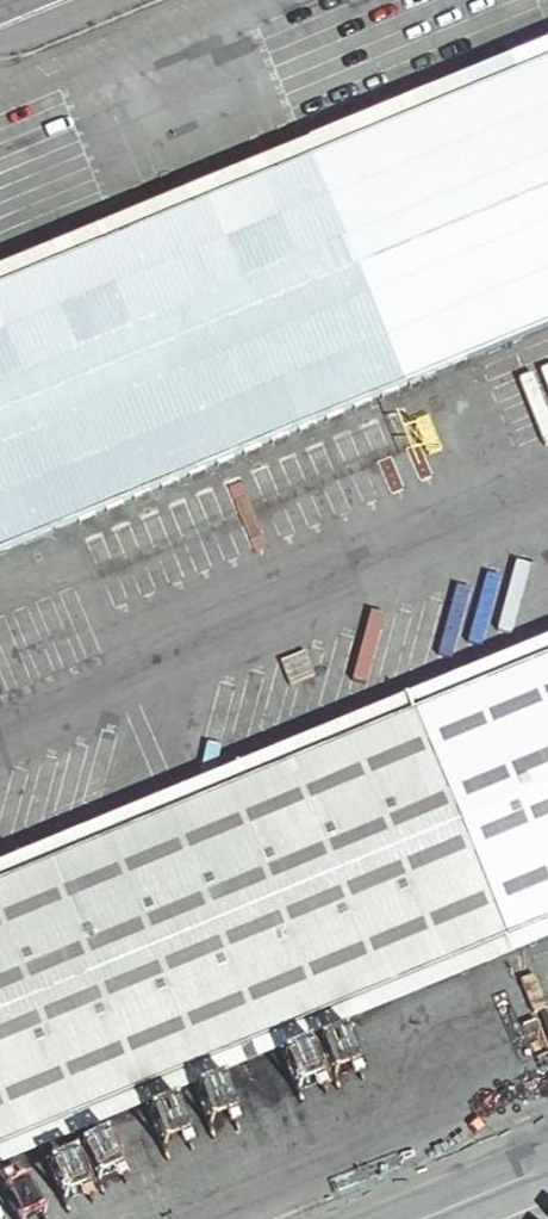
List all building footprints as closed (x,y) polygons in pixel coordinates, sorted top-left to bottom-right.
[(0,285),(0,534),(547,308),(547,59),(0,285)] [(547,926),(547,657),(0,884),(0,1152),(547,926)]
